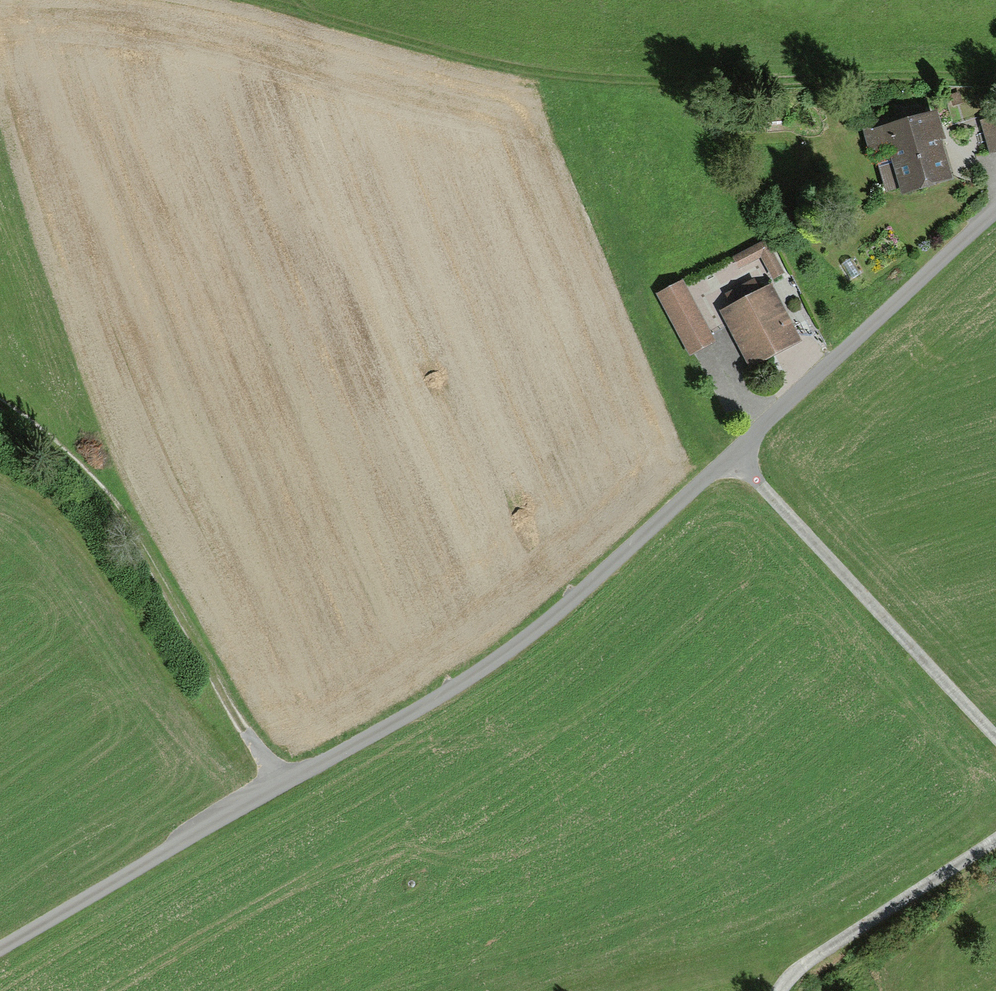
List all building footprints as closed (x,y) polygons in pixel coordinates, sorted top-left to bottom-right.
[(933,115),(861,132),(868,162),(887,157),(896,197),(949,184),(933,115)] [(973,122),(981,154),(995,150),(995,116),(973,122)] [(760,241),(728,259),(733,269),(757,256),(769,278),(779,273),(760,241)] [(770,284),(720,311),(751,368),(801,342),(770,284)] [(678,285),(655,297),(686,355),(709,343),(678,285)]
